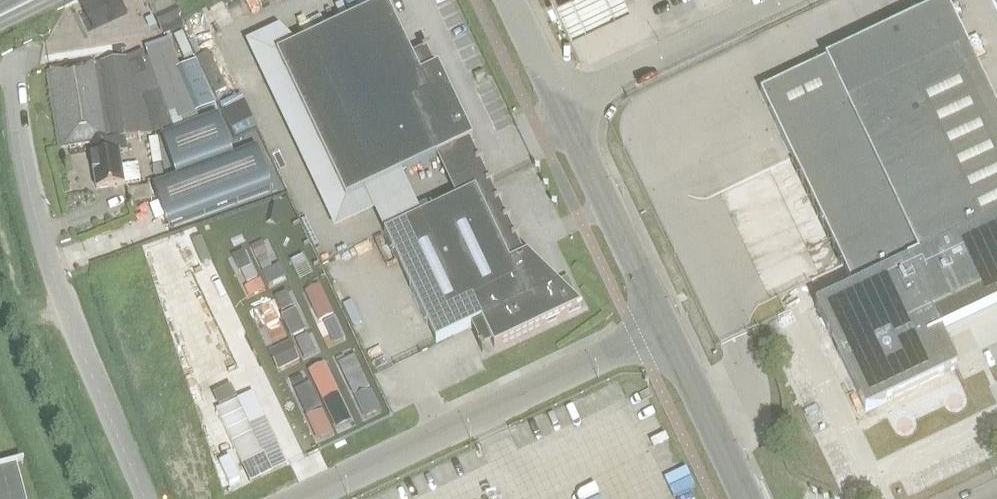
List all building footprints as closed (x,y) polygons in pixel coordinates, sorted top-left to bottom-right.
[(176,7),(172,0),(146,0),(154,18),(176,7)] [(552,7),(567,39),(627,9),(623,0),(566,0),(552,7)] [(385,3),(276,55),(345,200),(472,140),(438,67),(420,75),(385,3)] [(760,92),(853,288),(814,306),(865,412),(958,368),(941,333),(996,307),(996,112),(967,49),(946,4),(760,92)] [(126,151),(124,137),(151,133),(171,126),(164,103),(156,81),(155,77),(149,58),(144,59),(142,52),(125,57),(64,69),(50,71),(49,71),(46,72),(58,147),(89,142),(91,157),(90,157),(95,189),(124,185),(119,153),(126,151)] [(197,59),(215,95),(226,90),(208,53),(197,59)] [(223,113),(231,129),(252,119),(244,103),(223,113)] [(176,175),(152,183),(167,224),(271,188),(256,147),(233,155),(218,114),(161,134),(176,175)] [(140,182),(137,167),(122,169),(124,185),(140,182)] [(126,189),(128,204),(147,201),(147,196),(150,195),(149,187),(126,189)] [(494,348),(580,307),(527,255),(509,263),(475,191),(456,199),(419,217),(384,234),(435,343),(481,321),(494,348)] [(237,401),(216,411),(241,465),(263,455),(237,401)] [(263,455),(241,465),(250,483),(286,466),(278,448),(263,455)] [(17,466),(19,466),(22,465),(21,463),(18,463),(0,468),(0,498),(25,498),(17,466)]
